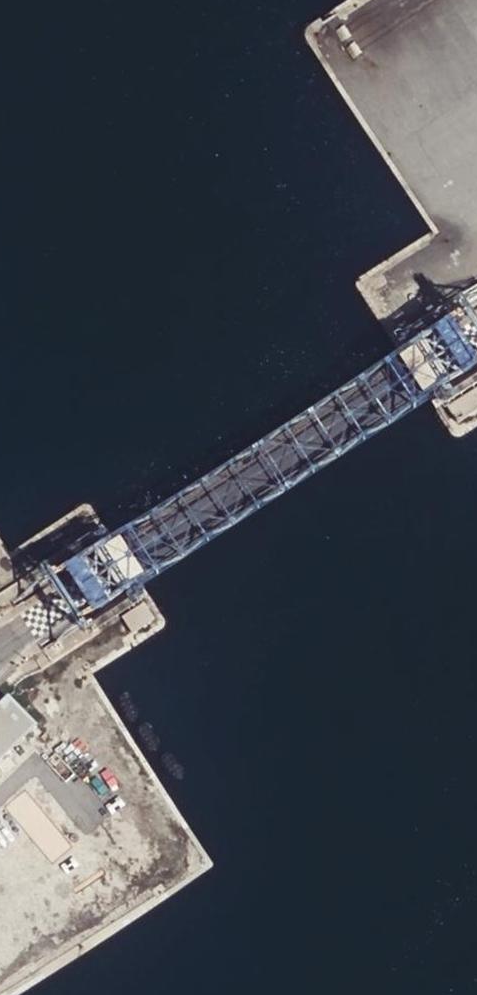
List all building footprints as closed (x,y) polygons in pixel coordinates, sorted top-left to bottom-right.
[(6,700),(0,705),(0,760),(33,729),(6,700)]
